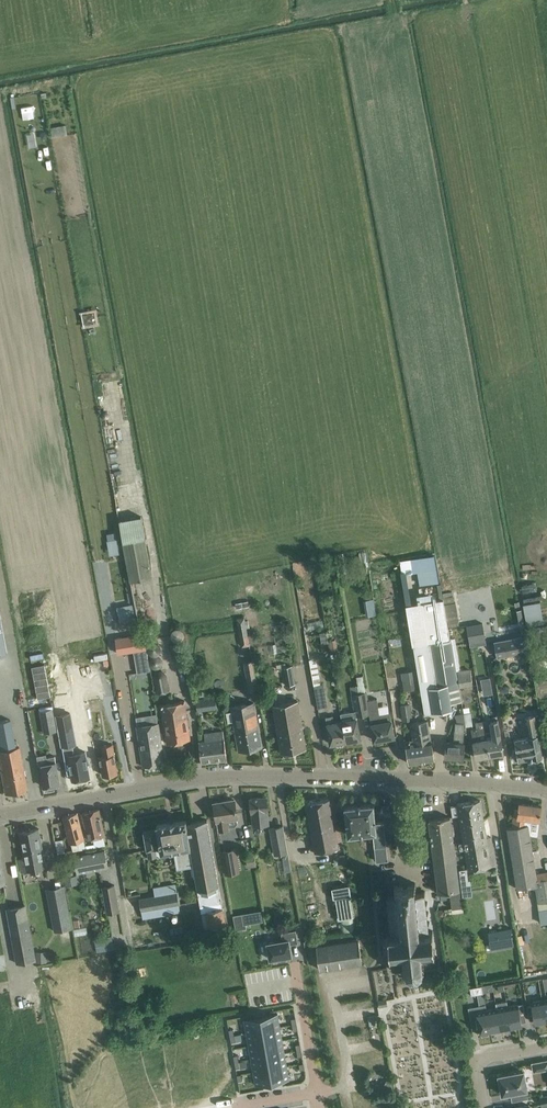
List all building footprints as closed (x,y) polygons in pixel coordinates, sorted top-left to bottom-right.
[(53,136),(68,133),(66,124),(51,126),(53,136)] [(144,517),(150,550),(155,549),(150,516),(144,517)] [(145,538),(123,541),(130,581),(152,577),(145,538)] [(117,539),(107,541),(110,554),(119,552),(117,539)] [(443,598),(407,604),(413,644),(418,670),(419,677),(425,713),(431,712),(452,709),(451,701),(462,700),(460,687),(456,670),(451,638),(450,638),(443,598)] [(244,616),(236,617),(241,646),(249,645),(244,616)] [(482,624),(467,627),(470,642),(486,639),(482,624)] [(171,632),(171,633),(171,634),(171,635),(172,636),(172,637),(173,638),(173,639),(174,639),(175,640),(176,640),(177,640),(179,640),(180,640),(181,639),(182,639),(182,638),(183,637),(184,636),(184,635),(184,634),(184,633),(184,632),(184,631),(183,630),(183,629),(182,629),(181,628),(180,627),(179,627),(178,627),(177,627),(176,627),(175,627),(174,628),(173,628),(173,629),(172,630),(172,631),(171,632)] [(144,633),(116,637),(119,654),(133,651),(137,672),(150,670),(144,633)] [(494,658),(527,652),(524,635),(491,641),(494,658)] [(148,647),(148,648),(148,649),(148,650),(149,651),(149,652),(150,653),(151,653),(152,654),(153,654),(154,654),(155,654),(156,654),(157,654),(158,653),(159,652),(160,651),(160,650),(160,649),(160,648),(160,647),(160,646),(159,645),(159,644),(158,644),(157,643),(156,643),(155,642),(154,642),(153,642),(152,643),(151,643),(150,644),(149,645),(149,646),(148,647)] [(181,643),(170,645),(171,651),(182,649),(181,643)] [(149,661),(149,662),(149,663),(150,664),(150,665),(151,666),(152,667),(153,668),(154,668),(155,668),(157,668),(158,668),(159,668),(160,667),(161,666),(162,665),(162,664),(162,663),(163,662),(162,661),(162,660),(162,659),(161,658),(161,657),(160,656),(159,656),(158,655),(157,655),(156,655),(155,655),(154,655),(153,656),(152,656),(151,657),(150,658),(150,659),(149,660),(149,661)] [(248,689),(257,688),(252,660),(243,662),(248,689)] [(69,667),(74,702),(103,698),(98,663),(69,667)] [(295,684),(292,665),(282,667),(285,686),(295,684)] [(470,668),(456,670),(460,687),(472,685),(470,668)] [(153,676),(153,677),(157,694),(170,691),(166,674),(166,673),(165,672),(164,671),(163,670),(162,670),(161,670),(160,670),(159,670),(158,670),(157,670),(156,671),(155,672),(154,673),(154,674),(153,674),(153,675),(153,676)] [(477,677),(480,704),(492,703),(490,676),(477,677)] [(404,691),(419,688),(417,677),(402,680),(404,691)] [(327,706),(323,683),(314,685),(317,707),(327,706)] [(366,691),(359,692),(362,714),(369,713),(371,724),(374,740),(394,736),(392,720),(390,712),(380,714),(377,698),(367,700),(366,691)] [(359,692),(351,694),(355,716),(362,714),(359,692)] [(216,697),(209,698),(196,700),(197,710),(217,707),(216,697)] [(306,747),(304,737),(299,701),(274,705),(279,741),(281,752),(306,747)] [(174,703),(181,741),(190,739),(188,728),(184,702),(174,703)] [(261,746),(259,735),(254,702),(232,706),(239,750),(261,746)] [(181,741),(174,703),(161,705),(165,732),(167,743),(181,741)] [(404,720),(412,719),(410,704),(401,705),(404,720)] [(52,707),(39,710),(44,732),(56,730),(52,707)] [(65,708),(55,709),(67,777),(70,777),(70,781),(92,778),(86,750),(73,752),(72,746),(73,745),(66,707),(65,708)] [(352,712),(341,714),(342,721),(346,740),(360,738),(358,727),(357,718),(356,716),(354,716),(353,717),(352,712)] [(463,713),(466,726),(473,725),(470,712),(463,713)] [(332,715),(326,717),(327,724),(329,732),(330,743),(336,742),(336,744),(338,745),(343,744),(344,743),(344,741),(346,740),(342,721),(334,722),(332,715)] [(517,750),(513,751),(514,760),(519,759),(519,760),(532,758),(535,759),(540,758),(541,756),(542,756),(540,745),(539,734),(538,735),(535,715),(525,717),(529,736),(515,739),(517,750)] [(409,763),(434,759),(428,719),(411,722),(413,739),(405,740),(409,763)] [(476,757),(489,755),(486,738),(487,738),(485,732),(484,720),(476,722),(476,728),(471,728),(474,746),(476,757)] [(486,732),(487,738),(486,738),(489,755),(504,753),(498,720),(491,721),(492,731),(486,732)] [(162,752),(159,730),(158,722),(138,725),(142,755),(144,766),(164,763),(162,752)] [(446,741),(446,756),(463,757),(465,728),(463,728),(464,723),(455,722),(454,742),(446,741)] [(227,758),(225,748),(224,737),(223,730),(204,733),(205,740),(202,740),(199,741),(201,762),(227,758)] [(102,746),(104,756),(98,757),(99,766),(101,765),(103,775),(117,772),(115,761),(113,744),(102,746)] [(17,747),(0,750),(0,768),(5,794),(27,789),(19,747),(17,747)] [(48,763),(40,765),(44,786),(60,783),(56,762),(55,755),(49,757),(47,757),(48,763)] [(250,798),(251,810),(253,825),(269,823),(268,810),(267,796),(250,798)] [(339,849),(332,809),(330,798),(306,803),(315,853),(339,849)] [(237,823),(236,817),(237,817),(235,799),(214,803),(217,820),(218,820),(219,829),(228,828),(228,826),(235,825),(237,823)] [(457,804),(450,805),(452,816),(459,815),(460,823),(484,819),(480,800),(457,804)] [(376,861),(387,860),(383,821),(376,821),(374,802),(345,805),(346,816),(348,835),(358,834),(358,837),(366,836),(366,834),(373,833),(376,861)] [(540,817),(542,806),(519,803),(518,809),(515,808),(513,827),(507,827),(517,888),(535,885),(538,902),(546,900),(546,872),(538,874),(530,825),(529,823),(529,819),(540,820),(540,817)] [(99,809),(83,813),(88,839),(105,835),(99,809)] [(77,812),(63,816),(66,826),(68,835),(70,843),(71,843),(78,841),(80,849),(86,848),(85,844),(84,840),(85,840),(84,837),(82,829),(79,819),(77,813),(77,812)] [(462,906),(460,889),(450,816),(429,819),(438,892),(449,891),(452,908),(462,906)] [(186,819),(175,821),(180,848),(176,849),(179,865),(190,863),(192,875),(193,875),(194,878),(195,877),(204,928),(226,924),(207,819),(187,823),(186,819)] [(487,837),(484,819),(460,823),(463,841),(487,837)] [(180,848),(175,821),(157,825),(157,828),(144,830),(148,858),(162,855),(162,851),(176,849),(180,848)] [(285,872),(291,871),(282,825),(269,828),(275,855),(283,853),(284,857),(282,857),(285,872)] [(46,867),(41,839),(39,828),(20,832),(25,858),(19,859),(22,872),(46,867)] [(495,861),(492,841),(488,842),(487,837),(463,841),(468,869),(492,865),(491,862),(495,861)] [(57,853),(65,852),(63,840),(55,841),(57,853)] [(225,874),(238,872),(235,849),(222,851),(225,874)] [(78,871),(97,867),(108,865),(105,850),(74,856),(78,871)] [(255,866),(253,853),(245,854),(247,867),(255,866)] [(345,853),(334,855),(335,864),(346,862),(345,853)] [(468,881),(466,869),(460,870),(461,882),(468,881)] [(78,874),(64,876),(66,885),(80,883),(78,874)] [(426,891),(425,890),(423,891),(415,892),(415,886),(417,883),(415,882),(413,885),(405,885),(397,886),(395,884),(394,885),(396,888),(397,894),(388,895),(387,894),(386,895),(382,895),(383,906),(387,906),(387,907),(389,907),(390,915),(388,915),(388,917),(390,917),(391,925),(389,925),(389,927),(391,927),(392,936),(387,937),(390,967),(401,966),(409,975),(418,974),(426,963),(436,962),(433,932),(429,932),(428,923),(430,923),(430,921),(428,922),(427,913),(429,913),(429,911),(427,912),(426,903),(428,903),(427,901),(425,901),(425,892),(426,891)] [(107,913),(119,911),(114,885),(101,888),(107,913)] [(350,885),(332,888),(335,903),(337,903),(339,914),(337,914),(338,920),(339,920),(341,932),(357,929),(350,885)] [(179,912),(178,904),(176,892),(154,896),(140,899),(143,918),(179,912)] [(66,896),(49,899),(56,931),(73,928),(66,896)] [(25,905),(7,908),(17,963),(35,960),(25,905)] [(444,909),(437,910),(438,917),(443,916),(445,913),(444,909)] [(241,913),(233,915),(236,929),(246,927),(246,924),(243,924),(241,913)] [(511,927),(488,931),(491,949),(514,946),(511,927)] [(283,940),(267,942),(270,958),(292,955),(290,944),(298,942),(296,929),(281,932),(283,940)] [(111,936),(94,939),(96,951),(114,948),(111,936)] [(362,964),(360,951),(359,940),(316,946),(318,957),(320,970),(362,964)] [(46,951),(36,951),(37,962),(47,961),(46,951)] [(386,998),(378,1000),(379,1007),(388,1005),(386,998)] [(530,1020),(535,1019),(535,1022),(546,1020),(543,999),(532,1002),(532,1005),(527,1006),(530,1020)] [(506,1001),(511,1026),(522,1024),(521,1022),(526,1021),(523,1003),(518,1004),(508,1006),(507,1000),(506,1001)] [(496,1008),(500,1028),(511,1026),(506,1001),(495,1002),(496,1008)] [(496,1008),(486,1010),(490,1032),(491,1032),(491,1030),(500,1028),(496,1008)] [(481,1034),(490,1032),(486,1010),(475,1012),(479,1034),(481,1034)] [(278,1013),(261,1016),(263,1029),(280,1026),(278,1013)] [(261,1016),(244,1019),(246,1032),(263,1029),(261,1016)] [(282,1039),(280,1026),(263,1029),(265,1042),(282,1039)] [(263,1029),(246,1032),(249,1045),(265,1042),(263,1029)] [(285,1052),(282,1039),(265,1042),(268,1055),(285,1052)] [(265,1042),(249,1045),(251,1058),(268,1055),(265,1042)] [(287,1065),(285,1052),(268,1055),(270,1068),(287,1065)] [(268,1055),(251,1058),(253,1071),(270,1068),(268,1055)] [(532,1062),(534,1071),(546,1069),(546,1060),(532,1062)] [(287,1065),(270,1068),(272,1082),(289,1079),(287,1065)] [(270,1068),(253,1071),(256,1085),(272,1082),(270,1068)] [(528,1098),(527,1089),(524,1071),(499,1075),(502,1094),(514,1092),(515,1099),(512,1100),(512,1101),(528,1098)]
